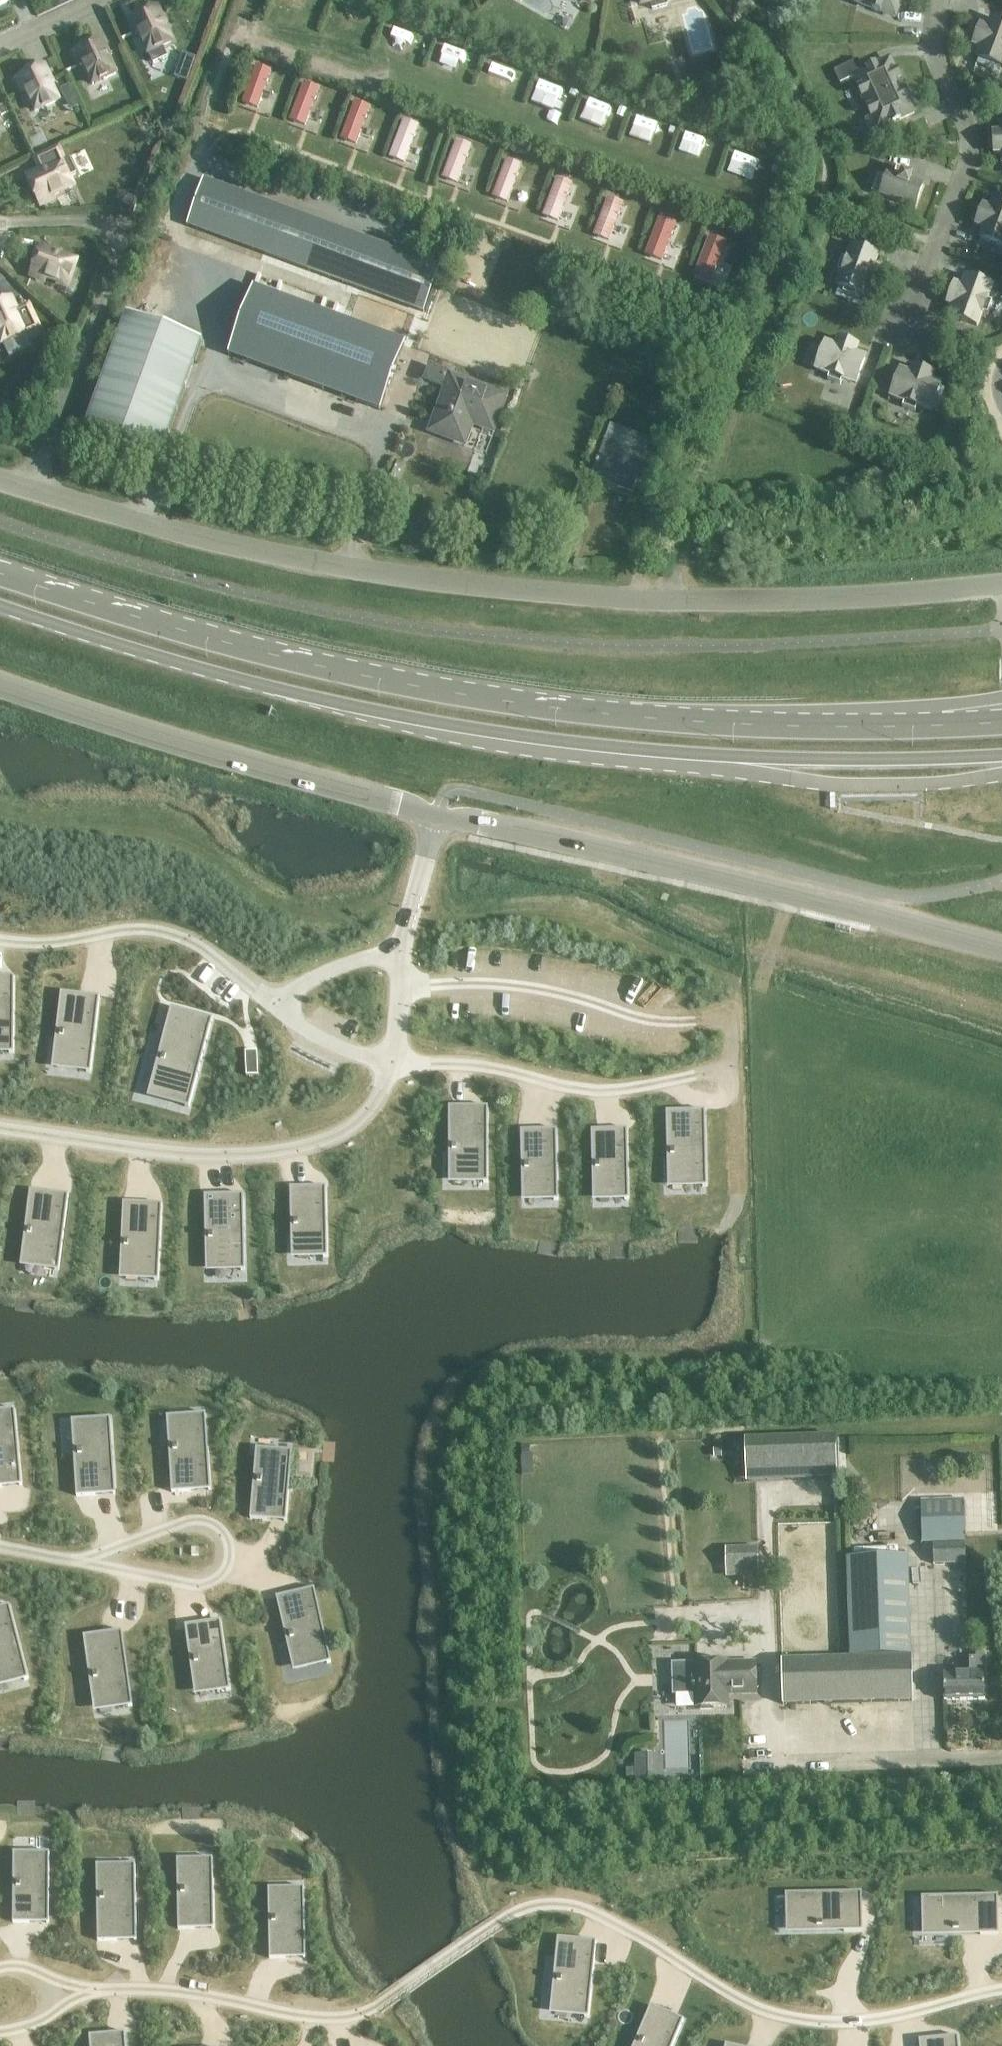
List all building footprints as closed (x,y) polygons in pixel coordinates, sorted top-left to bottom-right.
[(640,5),(650,2),(652,10),(667,6),(666,0),(667,0),(639,0),(640,5)] [(858,3),(858,4),(872,9),(872,10),(880,13),(881,12),(895,17),(900,4),(901,5),(903,0),(850,0),(858,3)] [(165,26),(157,8),(129,21),(135,34),(138,32),(148,53),(171,42),(163,26),(165,26)] [(992,19),(988,30),(980,27),(973,45),(982,48),(977,59),(1001,68),(1001,23),(992,19)] [(102,39),(73,53),(80,66),(83,64),(92,85),(116,74),(108,58),(110,57),(102,39)] [(905,92),(902,87),(899,81),(900,80),(896,72),(895,72),(890,60),(876,67),(875,66),(867,69),(867,70),(863,72),(858,61),(834,72),(840,85),(854,78),(859,90),(858,90),(862,98),(863,98),(868,109),(867,110),(871,118),(865,120),(870,133),(877,129),(878,130),(892,124),(892,125),(901,121),(900,120),(914,113),(908,101),(910,100),(906,92),(905,92)] [(16,79),(22,93),(26,91),(35,111),(58,101),(51,85),(53,84),(44,66),(16,79)] [(67,87),(58,91),(63,101),(72,98),(67,87)] [(2,117),(10,112),(6,104),(0,107),(0,113),(2,117)] [(1001,122),(1001,134),(993,135),(994,154),(1001,153),(1001,122)] [(58,150),(36,160),(41,171),(27,177),(40,205),(54,199),(52,196),(73,187),(68,178),(76,174),(69,160),(64,162),(58,150)] [(901,178),(893,176),(896,168),(885,163),(881,175),(887,178),(881,195),(915,207),(923,186),(910,182),(911,178),(902,175),(901,178)] [(187,226),(424,312),(439,267),(203,180),(187,226)] [(135,193),(117,193),(118,209),(135,209),(135,193)] [(1001,247),(1001,202),(995,199),(991,210),(983,207),(976,225),(984,228),(980,239),(1001,247)] [(56,252),(42,247),(31,276),(45,281),(46,279),(67,286),(76,262),(55,255),(56,252)] [(856,294),(863,296),(867,285),(875,288),(882,270),(874,267),(878,256),(852,247),(848,260),(842,258),(837,271),(843,273),(838,287),(844,289),(843,294),(855,298),(856,294)] [(962,289),(954,286),(948,304),(956,307),(952,318),(977,327),(982,313),(988,316),(993,302),(987,300),(992,287),(966,277),(962,289)] [(254,287),(229,355),(380,411),(405,343),(254,287)] [(19,316),(11,298),(0,304),(0,340),(2,344),(24,333),(25,336),(39,329),(30,311),(19,316)] [(160,455),(201,341),(126,314),(85,428),(160,455)] [(843,379),(856,384),(865,359),(854,355),(857,347),(839,340),(836,348),(825,344),(816,370),(829,374),(827,380),(840,385),(843,379)] [(904,402),(902,408),(915,412),(917,407),(931,411),(940,386),(929,382),(932,374),(914,368),(911,376),(900,372),(891,397),(904,402)] [(440,411),(433,431),(463,442),(471,420),(481,424),(479,428),(493,433),(507,396),(450,375),(437,410),(440,411)] [(666,454),(647,447),(635,443),(637,437),(610,427),(606,439),(598,461),(597,461),(596,464),(597,465),(592,478),(632,493),(640,471),(658,477),(666,454)] [(397,462),(393,474),(400,477),(405,465),(397,462)] [(12,1046),(13,1046),(14,983),(12,983),(12,984),(0,983),(0,1046),(12,1046)] [(59,1038),(56,1062),(90,1066),(91,1066),(99,1003),(96,1003),(96,1004),(84,1002),(85,996),(79,996),(80,995),(61,993),(58,1011),(62,1011),(60,1033),(59,1033),(59,1038)] [(161,1062),(155,1085),(192,1095),(211,1024),(209,1024),(208,1024),(197,1021),(198,1016),(193,1014),(193,1013),(171,1007),(163,1035),(167,1036),(162,1057),(161,1057),(160,1062),(161,1062)] [(257,1051),(245,1052),(246,1076),(258,1076),(257,1051)] [(468,1107),(448,1107),(448,1125),(453,1125),(453,1147),(452,1147),(452,1152),(453,1152),(453,1176),(487,1176),(488,1113),(485,1113),(473,1113),(473,1108),(468,1108),(468,1107)] [(685,1111),(666,1112),(666,1130),(670,1130),(670,1138),(671,1152),(670,1152),(670,1157),(671,1157),(671,1181),(706,1180),(705,1117),(703,1117),(691,1118),(691,1112),(685,1112),(685,1111)] [(520,1131),(521,1152),(522,1157),(525,1157),(525,1165),(524,1165),(524,1170),(525,1170),(526,1194),(558,1193),(556,1136),(554,1136),(554,1137),(542,1137),(542,1131),(536,1131),(536,1130),(520,1131)] [(591,1130),(591,1151),(592,1151),(592,1157),(596,1157),(596,1165),(595,1165),(595,1170),(596,1170),(596,1194),(628,1193),(627,1135),(625,1136),(613,1136),(613,1131),(607,1131),(607,1130),(591,1130)] [(290,1188),(290,1209),(291,1209),(291,1214),(294,1214),(294,1222),(294,1228),(295,1228),(295,1251),(327,1250),(326,1193),(324,1193),(324,1194),(312,1194),(312,1188),(306,1188),(306,1187),(290,1188)] [(27,1236),(28,1236),(25,1259),(59,1264),(67,1201),(65,1201),(65,1202),(53,1200),(54,1194),(48,1194),(48,1193),(29,1190),(27,1209),(31,1209),(30,1217),(28,1231),(27,1236)] [(223,1195),(204,1195),(204,1214),(209,1214),(209,1235),(208,1235),(208,1241),(209,1241),(210,1264),(244,1264),(243,1200),(241,1200),(241,1201),(229,1201),(229,1196),(223,1196),(223,1195)] [(123,1202),(122,1221),(126,1221),(126,1229),(125,1243),(124,1243),(124,1248),(125,1248),(124,1272),(158,1273),(161,1210),(159,1210),(159,1211),(147,1210),(147,1205),(142,1204),(142,1203),(123,1202)] [(0,1418),(0,1487),(2,1487),(1,1486),(7,1486),(7,1480),(19,1479),(21,1479),(15,1416),(0,1418)] [(206,1421),(171,1423),(172,1447),(172,1452),(173,1452),(174,1474),(170,1474),(171,1493),(190,1491),(196,1490),(196,1484),(208,1484),(210,1484),(206,1421)] [(111,1425),(76,1427),(77,1451),(77,1456),(78,1456),(79,1478),(75,1478),(76,1497),(95,1495),(101,1494),(101,1489),(112,1488),(115,1488),(111,1425)] [(836,1469),(834,1437),(745,1440),(745,1441),(752,1441),(752,1461),(758,1466),(786,1465),(786,1471),(836,1469)] [(529,1447),(521,1447),(521,1456),(529,1456),(529,1447)] [(291,1459),(259,1456),(257,1479),(256,1484),(257,1484),(256,1493),(253,1492),(252,1498),(251,1498),(250,1519),(266,1520),(266,1519),(272,1520),(272,1514),(284,1515),(286,1516),(291,1459)] [(963,1500),(921,1501),(923,1545),(965,1544),(963,1500)] [(726,1570),(758,1569),(757,1548),(747,1548),(747,1544),(736,1544),(736,1548),(725,1548),(726,1570)] [(965,1545),(933,1546),(933,1565),(966,1564),(965,1552),(965,1545)] [(911,1701),(910,1657),(908,1557),(846,1559),(850,1658),(782,1660),(783,1704),(911,1701)] [(294,1593),(276,1597),(280,1615),(284,1614),(289,1635),(288,1635),(289,1641),(290,1640),(295,1663),(329,1656),(315,1594),(313,1595),(301,1598),(300,1592),(295,1594),(294,1593)] [(26,1672),(11,1611),(8,1612),(9,1612),(0,1615),(0,1679),(26,1672)] [(718,1616),(709,1624),(718,1633),(726,1624),(718,1616)] [(201,1623),(185,1626),(187,1647),(188,1646),(189,1652),(192,1651),(193,1659),(193,1665),(194,1665),(197,1688),(229,1683),(221,1627),(219,1627),(207,1629),(206,1623),(201,1624),(201,1623)] [(102,1634),(83,1636),(85,1654),(90,1654),(93,1675),(92,1675),(93,1681),(97,1704),(131,1699),(123,1637),(120,1637),(120,1638),(109,1639),(108,1634),(102,1634)] [(943,1676),(943,1701),(983,1700),(982,1653),(976,1653),(976,1658),(968,1658),(968,1675),(943,1676)] [(695,1706),(699,1706),(699,1709),(712,1708),(712,1706),(727,1705),(727,1693),(756,1693),(755,1662),(726,1663),(726,1660),(694,1661),(695,1706)] [(647,1754),(634,1754),(635,1782),(648,1782),(647,1754)] [(13,1902),(12,1923),(29,1923),(29,1922),(34,1922),(34,1917),(46,1917),(49,1917),(49,1860),(17,1860),(17,1883),(16,1883),(16,1888),(17,1888),(17,1896),(14,1896),(13,1902)] [(211,1923),(214,1923),(213,1866),(181,1866),(181,1889),(181,1895),(181,1903),(178,1903),(178,1908),(177,1908),(178,1930),(194,1929),(194,1928),(200,1928),(200,1923),(211,1922),(211,1923)] [(101,1901),(101,1923),(97,1923),(97,1941),(116,1941),(116,1940),(122,1940),(122,1934),(134,1934),(134,1935),(136,1935),(135,1871),(100,1872),(101,1896),(100,1896),(100,1901),(101,1901)] [(855,1892),(792,1894),(792,1895),(793,1928),(817,1928),(817,1929),(822,1928),(835,1927),(844,1927),(844,1932),(862,1931),(862,1912),(861,1912),(861,1906),(855,1906),(855,1894),(855,1892)] [(303,1952),(305,1952),(304,1895),(272,1896),(272,1919),(272,1924),(273,1924),(273,1932),(269,1932),(269,1938),(269,1959),(285,1958),(291,1957),(291,1952),(303,1952)] [(991,1895),(928,1897),(928,1899),(929,1932),(953,1931),(953,1932),(958,1932),(958,1931),(972,1931),(980,1931),(980,1935),(998,1934),(998,1915),(997,1915),(997,1909),(991,1910),(991,1898),(991,1895)] [(557,1937),(555,1956),(560,1956),(559,1964),(557,1978),(556,1983),(557,1983),(554,2007),(587,2010),(589,2010),(595,1947),(593,1947),(593,1948),(581,1947),(582,1941),(576,1940),(576,1939),(557,1937)] [(637,2045),(672,2045),(681,2025),(679,2024),(679,2025),(668,2020),(670,2015),(665,2013),(665,2012),(650,2006),(642,2025),(643,2025),(641,2030),(644,2032),(640,2039),(638,2044),(637,2045)] [(89,2036),(90,2045),(126,2045),(125,2039),(123,2039),(111,2040),(111,2035),(105,2035),(105,2034),(89,2036)] [(918,2040),(919,2045),(959,2045),(958,2042),(956,2042),(956,2043),(944,2044),(944,2038),(938,2039),(938,2038),(918,2040)]
